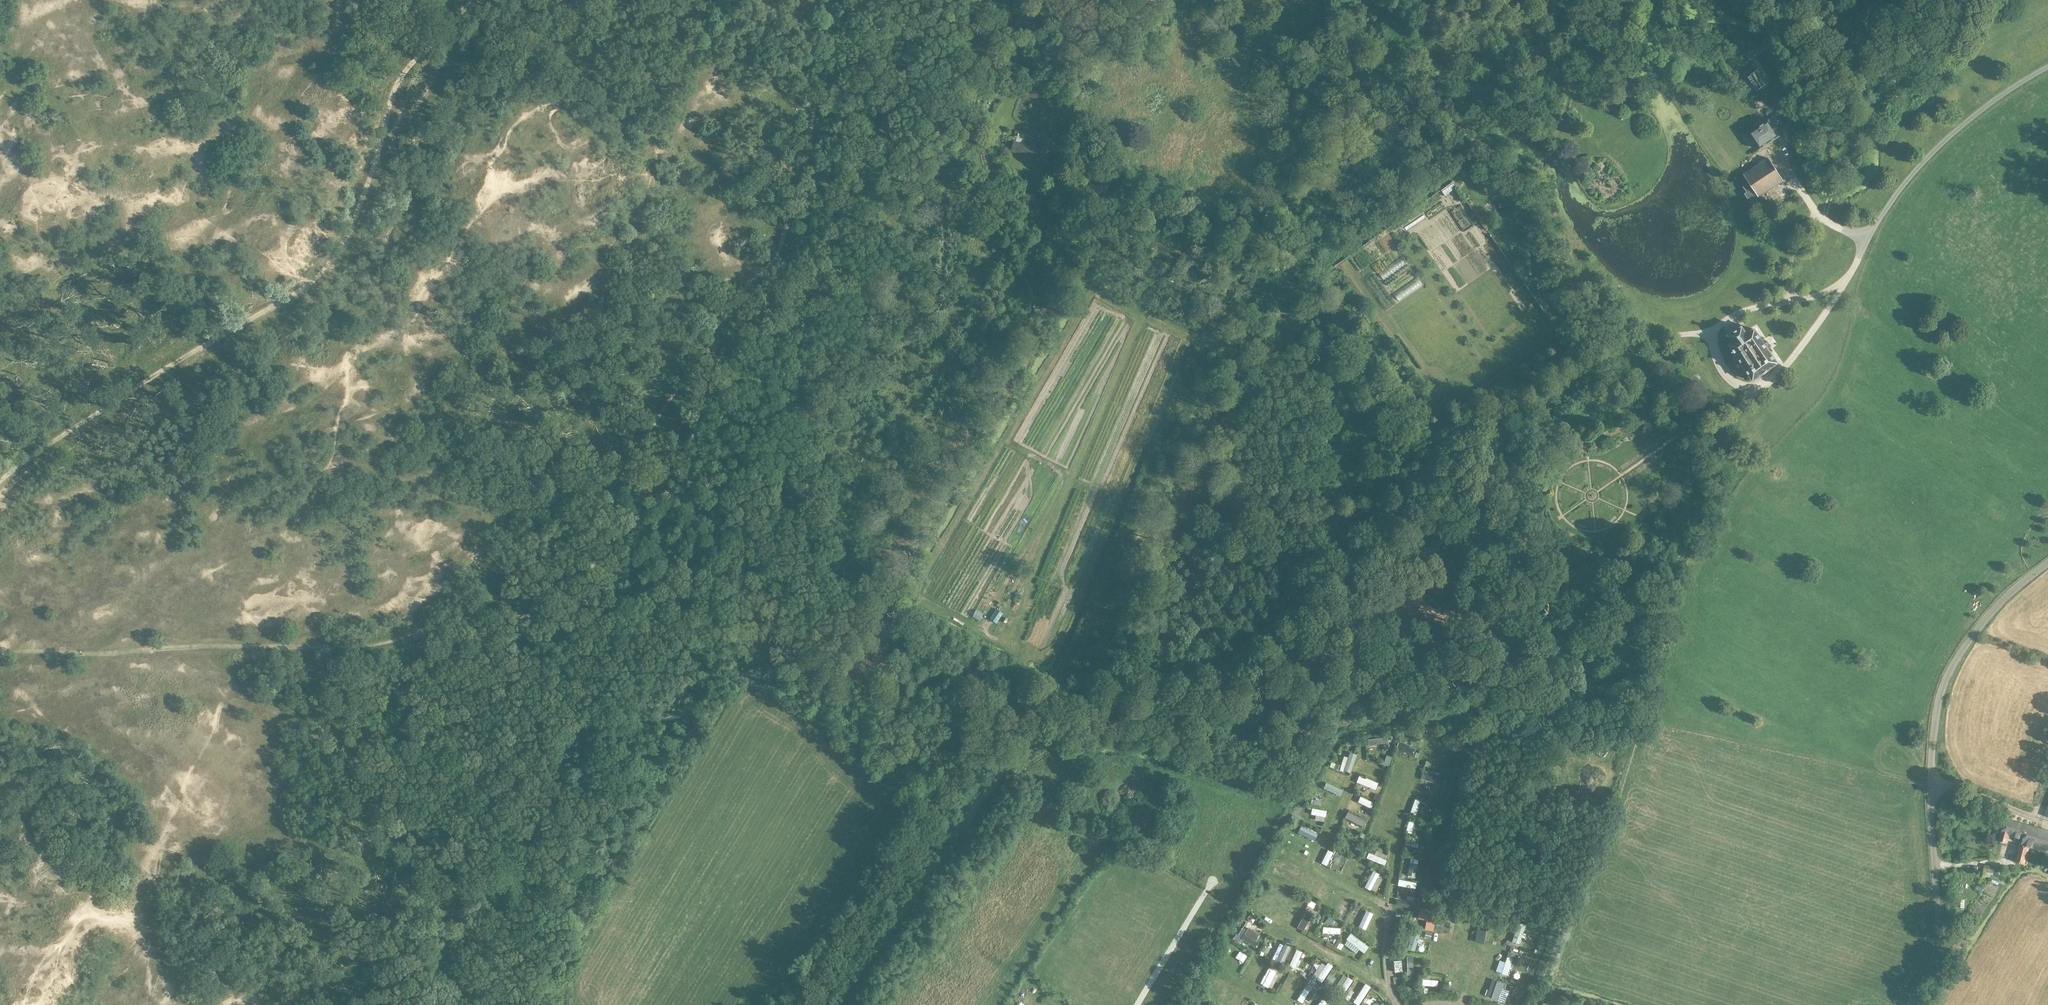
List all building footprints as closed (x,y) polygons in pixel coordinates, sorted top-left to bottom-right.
[(1767,83),(1758,69),(1748,76),(1757,90),(1767,83)] [(1769,119),(1748,133),(1759,150),(1780,136),(1769,119)] [(1018,133),(1015,141),(1024,144),(1027,136),(1018,133)] [(1024,144),(1015,141),(1014,141),(1011,150),(1049,162),(1055,142),(1046,139),(1045,142),(1027,136),(1024,144)] [(1745,193),(1751,203),(1784,181),(1769,158),(1757,166),(1744,175),(1749,183),(1744,186),(1747,192),(1745,193)] [(1453,181),(1441,188),(1444,194),(1457,187),(1453,181)] [(1390,274),(1407,262),(1402,256),(1386,268),(1390,274)] [(1417,277),(1395,294),(1400,301),(1422,284),(1417,277)] [(1543,309),(1549,305),(1543,295),(1537,299),(1543,309)] [(1730,346),(1753,380),(1778,363),(1754,329),(1747,334),(1742,327),(1729,336),(1734,343),(1730,346)] [(997,621),(1002,612),(996,608),(990,617),(997,621)] [(1367,739),(1369,745),(1382,742),(1381,735),(1367,739)] [(1413,755),(1416,746),(1399,740),(1396,749),(1413,755)] [(1348,756),(1344,755),(1339,769),(1351,772),(1357,753),(1350,751),(1348,756)] [(1384,764),(1389,765),(1392,756),(1386,754),(1384,764)] [(1332,760),(1330,765),(1339,769),(1341,764),(1332,760)] [(1423,769),(1420,778),(1444,784),(1446,774),(1423,769)] [(1376,789),(1378,782),(1359,774),(1356,781),(1376,789)] [(1323,787),(1340,795),(1343,789),(1326,780),(1323,787)] [(1371,807),(1374,801),(1360,795),(1358,801),(1371,807)] [(1416,813),(1420,799),(1415,797),(1410,812),(1416,813)] [(1313,806),(1311,812),(1325,816),(1327,810),(1313,806)] [(1345,817),(1364,826),(1367,820),(1348,810),(1345,817)] [(1406,831),(1411,832),(1414,819),(1409,818),(1406,831)] [(2021,839),(2025,824),(2005,818),(1999,841),(2007,844),(2009,835),(2021,839)] [(1298,831),(1315,839),(1318,832),(1301,824),(1298,831)] [(2021,839),(2015,862),(2024,864),(2029,846),(2047,852),(2047,831),(2025,824),(2021,839)] [(1327,848),(1322,862),(1328,864),(1333,851),(1327,848)] [(1368,858),(1384,863),(1388,853),(1376,850),(1375,854),(1369,852),(1368,858)] [(1416,876),(1419,858),(1411,857),(1408,875),(1416,876)] [(1351,868),(1355,870),(1357,863),(1347,859),(1342,874),(1348,876),(1351,868)] [(1301,875),(1304,869),(1284,860),(1279,873),(1285,876),(1287,869),(1301,875)] [(1983,870),(1993,873),(1995,868),(1985,865),(1983,870)] [(1371,889),(1379,872),(1372,869),(1365,887),(1371,889)] [(1372,888),(1376,890),(1382,878),(1378,877),(1372,888)] [(1159,878),(1155,887),(1168,892),(1172,883),(1159,878)] [(1399,878),(1398,885),(1417,887),(1417,880),(1399,878)] [(1321,899),(1330,884),(1325,880),(1316,896),(1321,899)] [(1285,912),(1291,914),(1296,900),(1285,896),(1283,902),(1288,904),(1285,912)] [(1411,908),(1412,901),(1396,897),(1395,903),(1411,908)] [(1338,909),(1340,910),(1338,917),(1343,920),(1352,900),(1347,898),(1344,903),(1341,901),(1338,909)] [(1282,917),(1287,904),(1281,902),(1277,915),(1282,917)] [(1426,919),(1424,928),(1433,930),(1438,909),(1420,905),(1417,918),(1426,919)] [(1297,926),(1303,929),(1313,911),(1306,908),(1297,926)] [(1366,909),(1358,926),(1365,929),(1373,912),(1366,909)] [(1469,931),(1470,915),(1457,915),(1456,931),(1469,931)] [(1336,925),(1338,921),(1328,916),(1326,920),(1336,925)] [(1448,931),(1450,922),(1437,919),(1435,929),(1448,931)] [(1512,942),(1520,944),(1524,925),(1517,924),(1512,942)] [(1478,925),(1474,940),(1483,942),(1487,927),(1478,925)] [(1240,941),(1241,938),(1256,945),(1262,932),(1248,926),(1247,929),(1240,926),(1234,938),(1240,941)] [(1407,947),(1415,949),(1420,933),(1413,930),(1407,947)] [(1351,933),(1344,943),(1356,951),(1358,948),(1364,952),(1369,945),(1351,933)] [(1273,957),(1284,961),(1291,946),(1280,941),(1273,957)] [(1297,948),(1289,965),(1296,969),(1305,952),(1297,948)] [(1505,960),(1499,958),(1496,970),(1508,974),(1514,952),(1508,950),(1505,960)] [(1251,957),(1244,970),(1251,974),(1258,962),(1251,957)] [(1332,966),(1322,960),(1312,975),(1322,981),(1332,966)] [(1262,984),(1270,987),(1275,970),(1266,968),(1262,984)] [(1335,978),(1329,974),(1324,983),(1330,987),(1335,978)] [(1337,987),(1347,991),(1352,977),(1342,974),(1337,987)] [(1305,982),(1311,986),(1315,981),(1308,977),(1305,982)] [(1509,990),(1503,987),(1505,982),(1493,977),(1486,995),(1504,1002),(1509,990)] [(1226,997),(1232,987),(1220,979),(1213,990),(1226,997)] [(1365,982),(1353,1001),(1359,1004),(1370,985),(1365,982)] [(1304,1002),(1309,989),(1303,987),(1298,999),(1304,1002)] [(1026,999),(1036,1003),(1040,994),(1030,990),(1026,999)]
